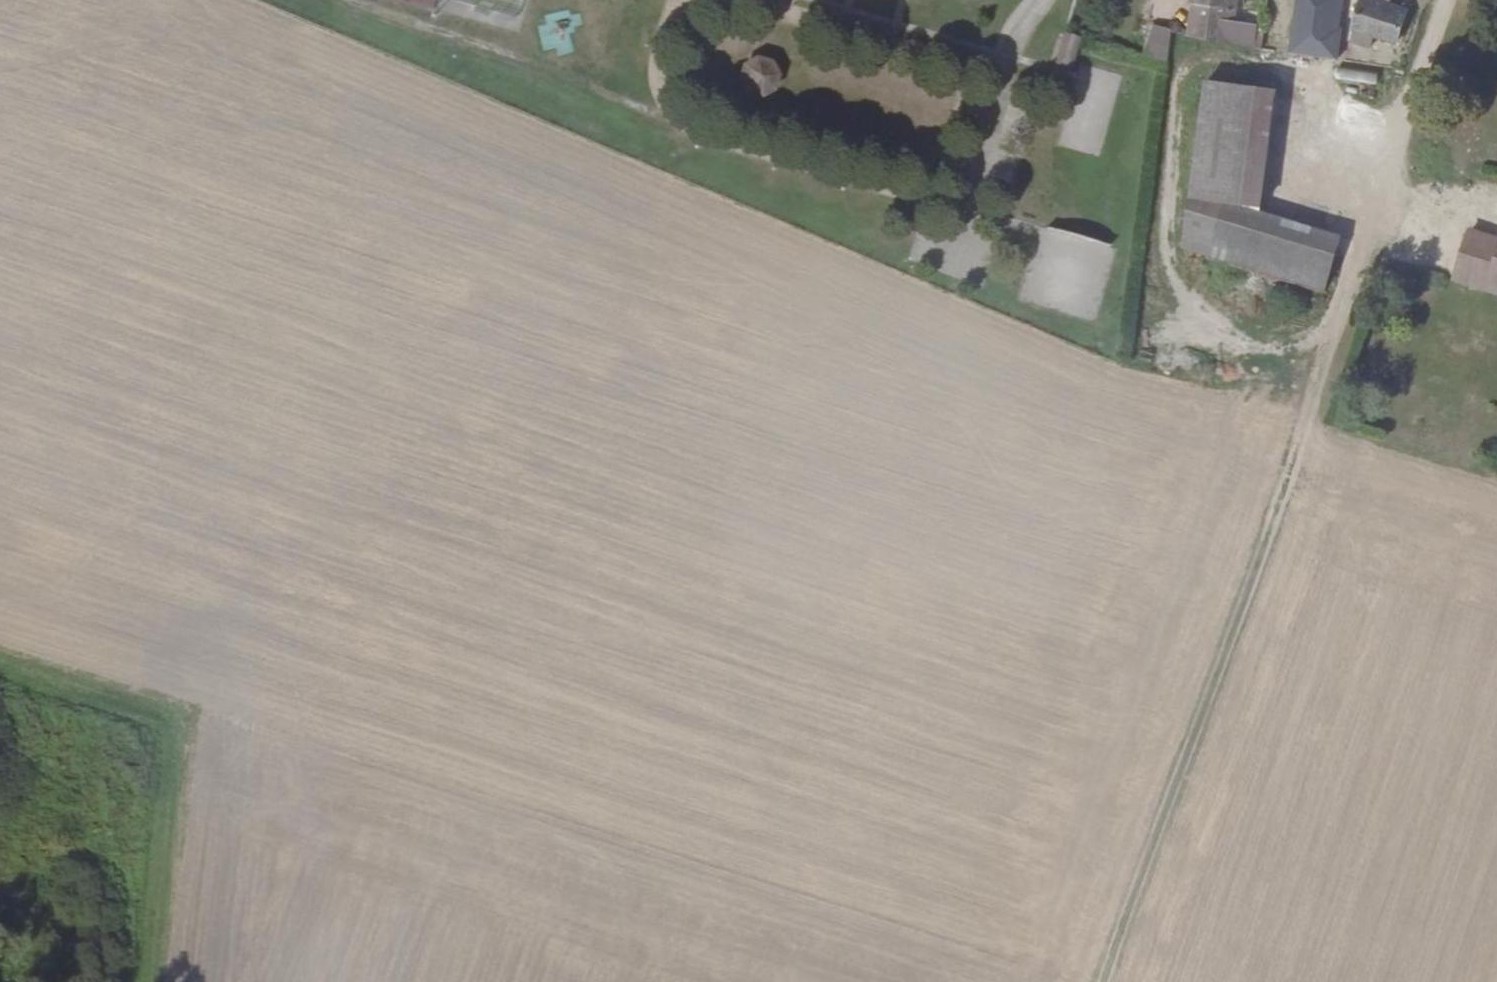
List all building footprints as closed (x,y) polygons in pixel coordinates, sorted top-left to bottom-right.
[(1187,31),(1230,39),(1235,0),(1191,0),(1187,31)] [(1356,23),(1374,30),(1398,37),(1408,7),(1387,0),(1362,0),(1354,23),(1356,23)] [(1374,30),(1356,23),(1351,37),(1369,43),(1374,30)] [(1146,26),(1138,57),(1160,63),(1168,31),(1146,26)] [(1306,51),(1330,54),(1334,31),(1311,27),(1306,51)] [(1079,37),(1065,33),(1056,64),(1071,68),(1079,37)] [(747,91),(765,95),(775,88),(780,74),(776,64),(758,59),(745,64),(742,79),(747,91)] [(1336,68),(1335,80),(1376,84),(1377,72),(1336,68)] [(1162,241),(1208,255),(1219,217),(1224,200),(1236,79),(1182,72),(1162,241)] [(1236,79),(1224,200),(1243,203),(1258,81),(1236,79)] [(1102,150),(1102,134),(1059,134),(1058,150),(1102,150)] [(1219,217),(1335,250),(1340,232),(1224,200),(1219,217)] [(1208,255),(1325,288),(1335,250),(1219,217),(1208,255)] [(1492,276),(1495,267),(1496,268),(1496,224),(1472,217),(1457,264),(1492,276)] [(1016,302),(1096,322),(1115,249),(1035,228),(1016,302)]
